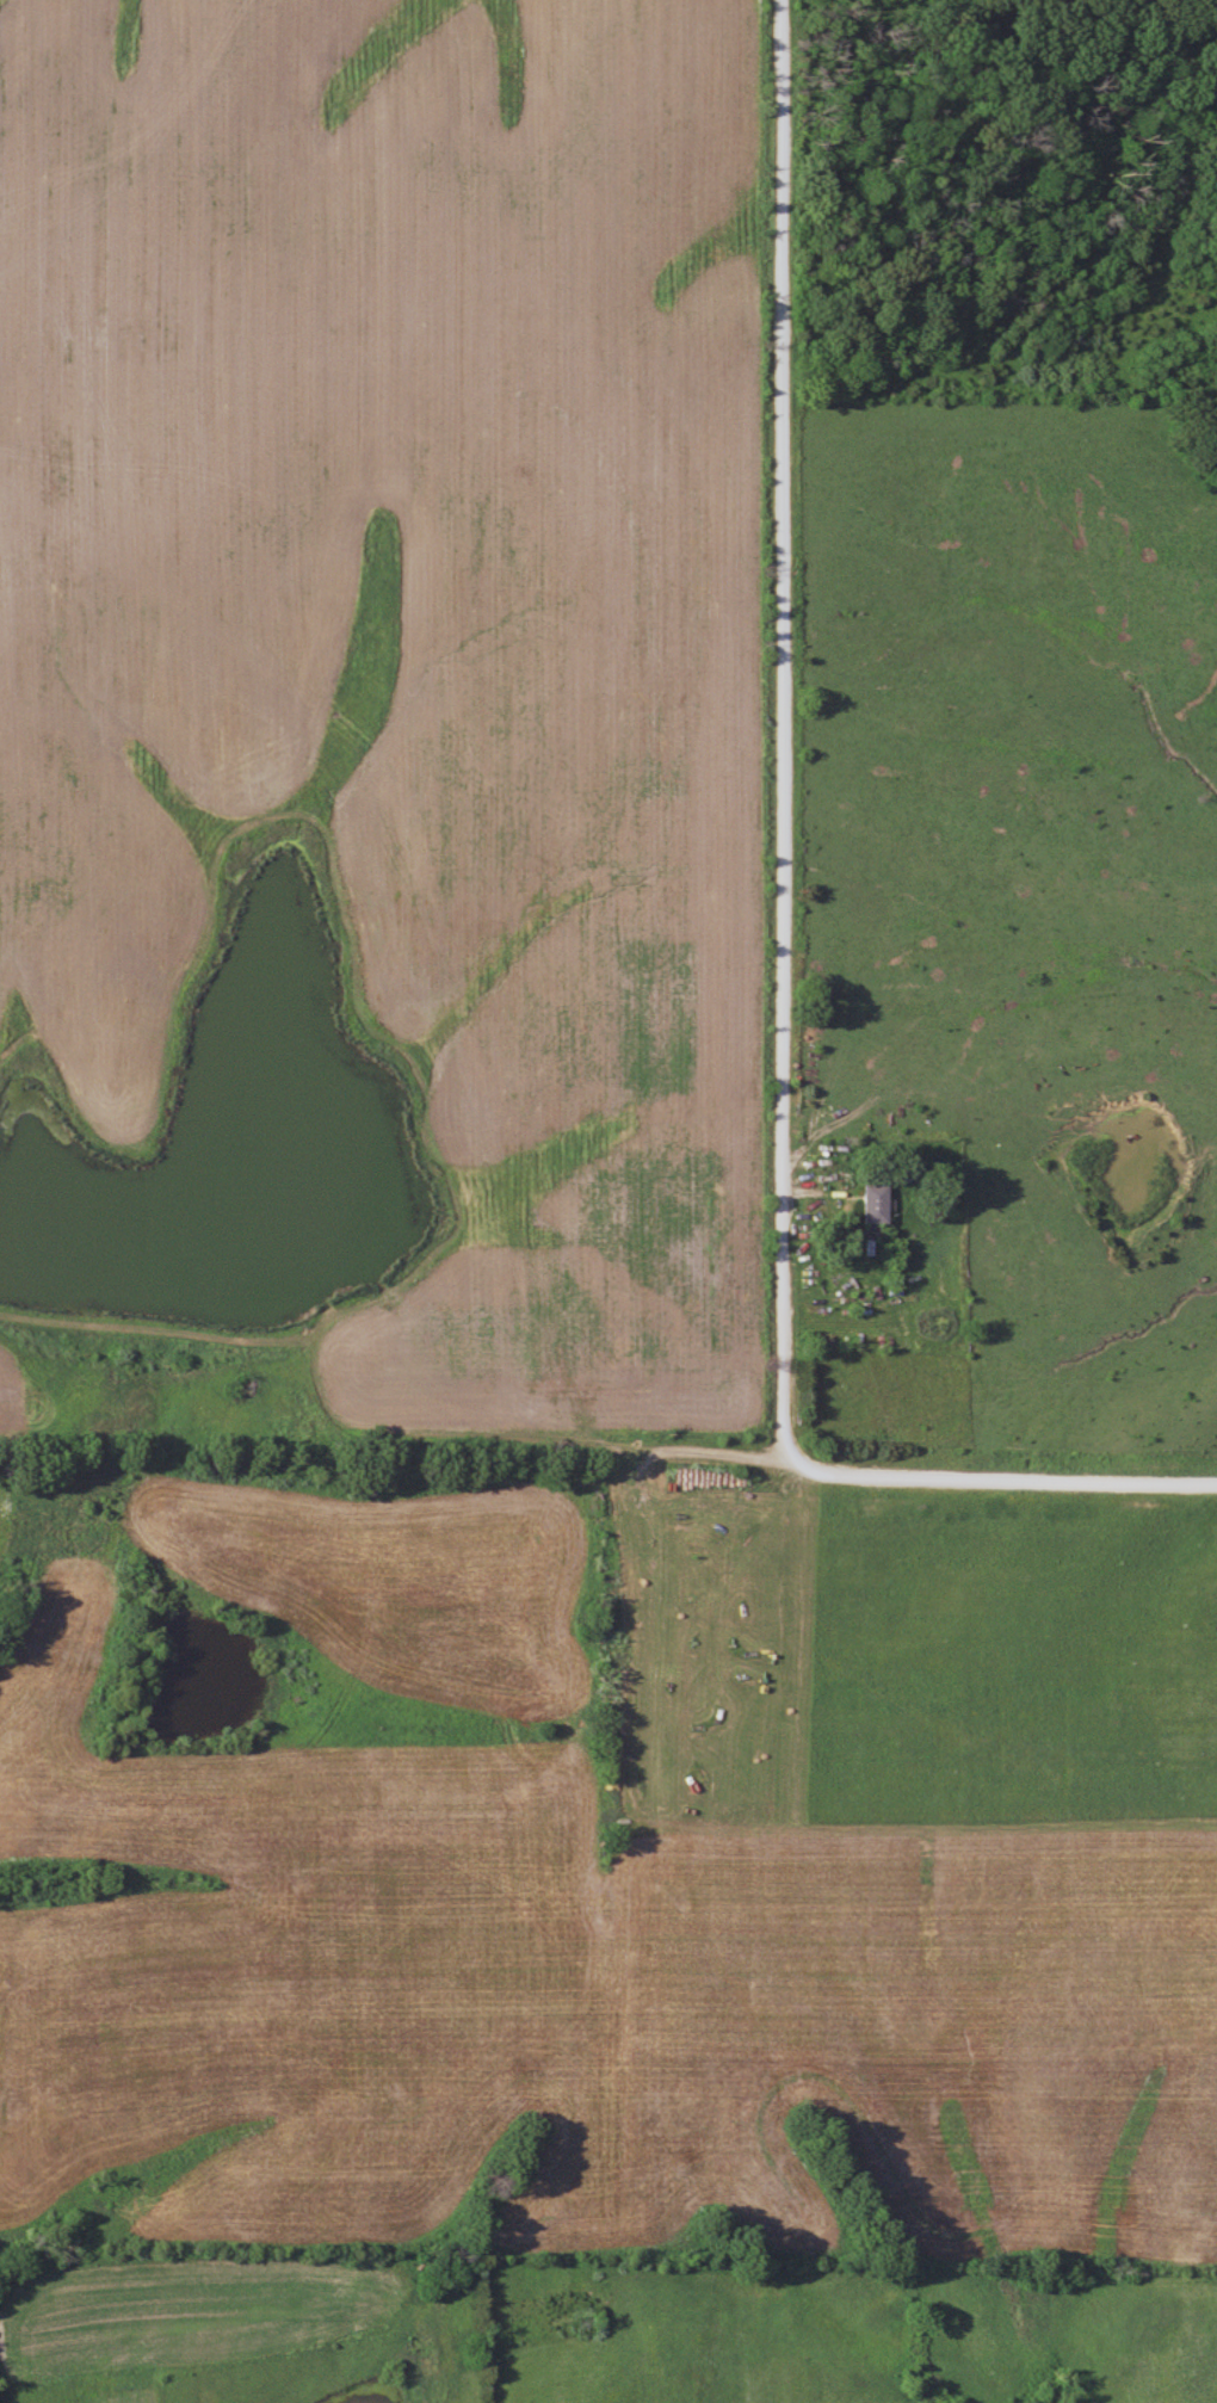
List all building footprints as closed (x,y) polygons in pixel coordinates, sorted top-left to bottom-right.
[(863,1224),(889,1224),(889,1185),(863,1185),(863,1224)]
